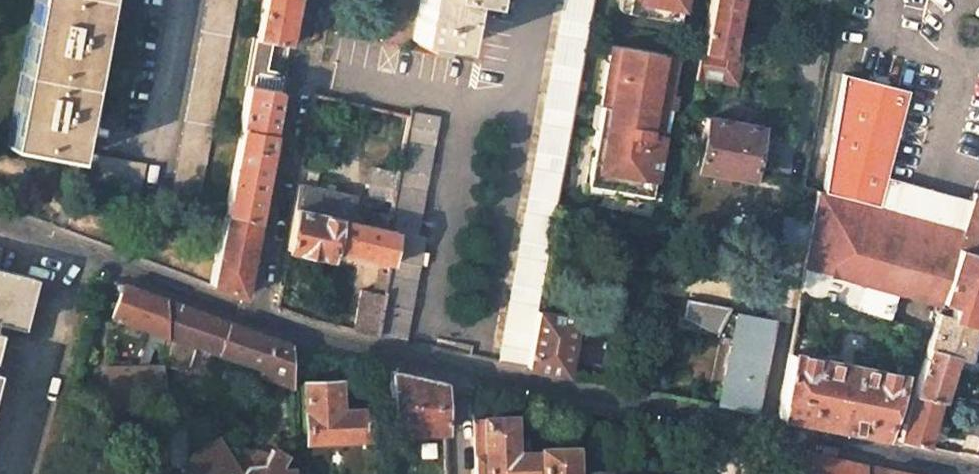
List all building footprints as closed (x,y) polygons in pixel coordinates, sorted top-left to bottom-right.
[(9,146),(69,156),(74,127),(90,40),(97,0),(36,0),(9,146)] [(171,197),(199,202),(236,0),(207,0),(171,197)] [(256,39),(288,45),(293,19),(296,0),(263,0),(256,39)] [(413,39),(458,47),(467,0),(420,0),(413,39)] [(499,362),(526,366),(536,311),(555,206),(592,0),(564,0),(499,362)] [(677,20),(680,6),(647,0),(619,0),(618,7),(618,9),(619,11),(621,11),(622,12),(624,12),(677,20)] [(737,86),(744,55),(741,49),(739,44),(735,41),(734,41),(732,40),(731,40),(739,0),(709,0),(695,79),(708,81),(708,80),(737,86)] [(256,39),(253,38),(251,49),(285,60),(288,45),(256,39)] [(675,56),(610,44),(589,166),(653,178),(665,108),(668,92),(675,56)] [(283,74),(247,67),(244,85),(280,91),(283,74)] [(847,74),(827,193),(879,207),(887,177),(889,178),(898,134),(907,85),(847,74)] [(280,91),(244,85),(236,128),(240,129),(272,135),(277,104),(280,91)] [(674,109),(677,94),(668,92),(665,108),(674,109)] [(438,116),(410,110),(409,116),(399,171),(393,200),(390,215),(388,227),(395,229),(416,233),(438,116)] [(760,127),(706,117),(696,169),(715,172),(732,175),(751,179),(760,127)] [(344,121),(331,119),(325,146),(338,148),(344,121)] [(272,135),(240,129),(224,213),(256,222),(265,174),(272,135)] [(147,163),(82,151),(77,180),(141,192),(147,163)] [(399,171),(373,166),(370,182),(373,182),(370,196),(393,200),(399,171)] [(585,184),(650,195),(653,178),(589,166),(585,184)] [(314,169),(301,167),(297,183),(296,194),(293,207),(359,221),(359,216),(358,214),(357,214),(355,215),(353,215),(358,195),(310,185),(314,169)] [(973,192),(970,201),(889,178),(887,177),(879,207),(879,208),(961,232),(962,229),(978,234),(978,194),(973,192)] [(827,193),(818,190),(812,221),(807,250),(804,262),(839,272),(941,301),(956,248),(961,232),(879,208),(827,193)] [(359,221),(293,207),(286,249),(329,259),(331,250),(390,263),(395,229),(388,227),(372,224),(359,221)] [(390,215),(375,212),(372,224),(388,227),(390,215)] [(224,213),(215,264),(211,284),(227,290),(243,296),(251,250),(256,222),(224,213)] [(807,250),(812,221),(783,216),(777,245),(807,250)] [(416,233),(395,229),(390,263),(387,273),(384,294),(376,336),(405,341),(425,235),(416,233)] [(962,229),(961,232),(956,248),(978,255),(978,234),(962,229)] [(956,248),(941,301),(940,302),(953,306),(950,317),(976,325),(978,314),(978,255),(956,248)] [(839,272),(804,262),(799,293),(825,301),(831,303),(839,272)] [(0,268),(0,322),(21,327),(33,277),(0,268)] [(387,273),(378,271),(375,292),(384,294),(387,273)] [(163,298),(123,284),(122,285),(119,284),(117,285),(116,288),(117,290),(120,291),(110,317),(164,335),(163,298)] [(375,292),(360,288),(353,330),(364,333),(376,336),(384,294),(375,292)] [(228,322),(163,298),(164,335),(165,364),(184,370),(192,345),(218,353),(228,322)] [(721,334),(736,308),(691,300),(688,319),(721,334)] [(576,318),(536,311),(526,366),(566,374),(576,318)] [(950,317),(937,314),(926,348),(953,355),(966,359),(976,325),(950,317)] [(764,383),(773,321),(739,315),(735,340),(739,340),(737,348),(731,347),(726,376),(733,378),(732,384),(725,383),(721,406),(735,409),(759,413),(763,389),(756,388),(757,382),(764,383)] [(218,353),(264,367),(261,375),(271,379),(282,383),(291,386),(291,378),(290,344),(228,322),(218,353)] [(953,355),(926,348),(913,394),(940,400),(953,355)] [(798,355),(789,353),(778,417),(808,423),(881,437),(899,375),(798,355)] [(441,383),(388,370),(391,433),(444,431),(441,383)] [(340,379),(298,381),(301,446),(371,443),(369,406),(342,407),(340,379)] [(940,400),(913,394),(899,441),(927,447),(940,400)] [(975,406),(967,432),(978,436),(978,407),(975,406)] [(475,455),(476,473),(570,473),(569,447),(539,448),(539,452),(521,453),(521,439),(511,440),(510,417),(483,417),(484,455),(475,455)] [(204,443),(212,457),(224,450),(219,442),(215,436),(204,443)] [(224,450),(212,457),(204,443),(193,450),(191,451),(189,455),(188,458),(188,463),(195,473),(241,473),(242,472),(237,471),(224,450)] [(241,473),(294,473),(294,472),(280,472),(279,466),(285,456),(271,447),(263,462),(256,462),(252,463),(248,465),(244,469),(243,469),(242,472),(241,473)] [(864,465),(805,451),(798,473),(864,473),(864,465)] [(890,470),(864,465),(864,473),(912,473),(890,470)]
